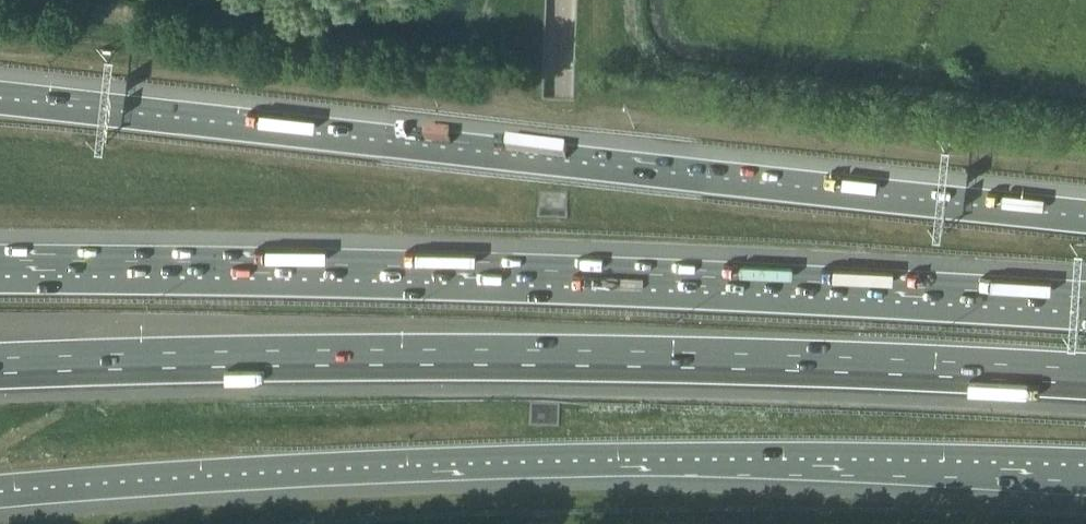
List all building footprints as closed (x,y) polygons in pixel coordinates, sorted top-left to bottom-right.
[(574,101),(578,0),(576,0),(572,99),(543,98),(547,0),(545,0),(541,100),(574,101)] [(568,193),(538,192),(537,218),(567,219),(568,193)] [(560,402),(529,401),(528,426),(559,427),(560,402)]
